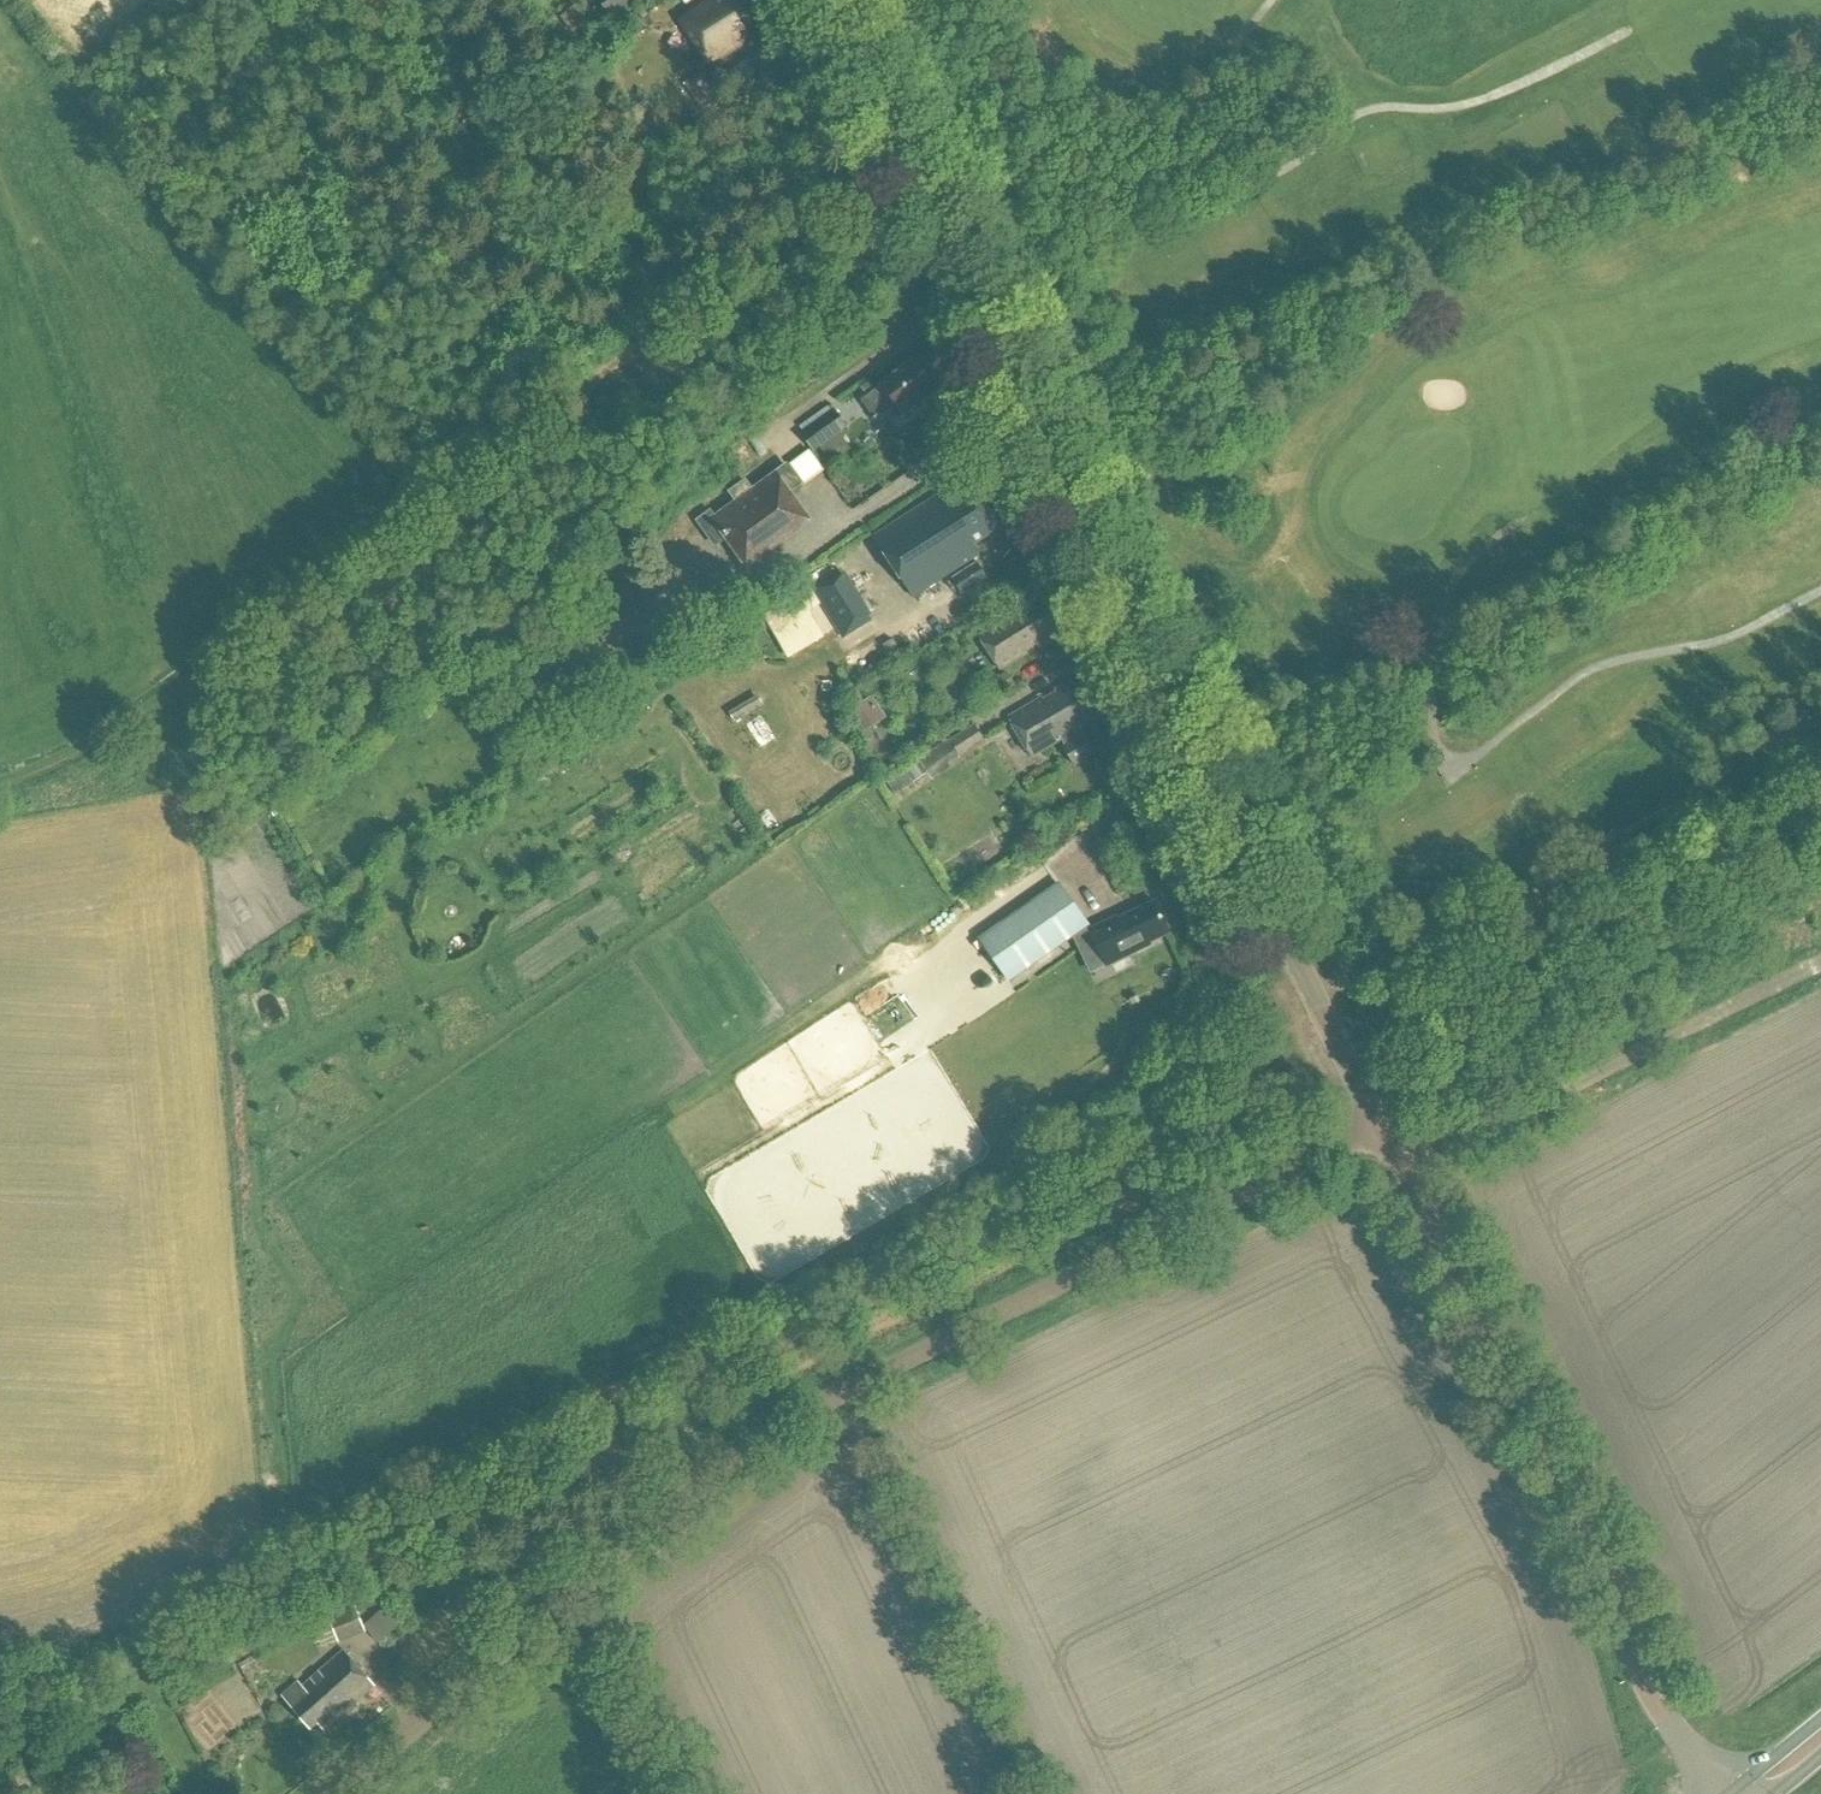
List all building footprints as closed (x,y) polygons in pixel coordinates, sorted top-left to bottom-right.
[(614,22),(644,0),(598,0),(614,22)] [(752,0),(714,0),(683,19),(711,66),(771,30),(752,0)] [(582,10),(565,21),(576,38),(593,26),(582,10)] [(708,75),(702,79),(687,88),(702,113),(723,100),(708,75)] [(927,374),(918,362),(883,387),(884,389),(864,403),(878,422),(891,412),(899,424),(917,411),(919,405),(939,390),(934,384),(938,381),(935,376),(927,374)] [(814,453),(816,452),(824,446),(849,428),(836,410),(833,412),(801,436),(814,453)] [(792,465),(806,485),(825,471),(811,452),(792,465)] [(802,485),(791,469),(756,494),(749,484),(735,493),(741,502),(717,519),(713,514),(702,522),(717,544),(729,535),(751,567),(813,525),(791,492),(802,485)] [(878,539),(916,600),(984,556),(978,547),(1003,531),(976,488),(949,505),(944,497),(878,539)] [(806,578),(845,639),(872,622),(870,619),(872,618),(845,574),(843,575),(834,560),(806,578)] [(953,581),(948,584),(953,590),(958,587),(964,596),(989,579),(979,563),(953,580),(953,581)] [(799,594),(762,616),(788,660),(825,638),(810,612),(799,594)] [(1039,643),(1042,648),(1061,636),(1057,630),(1063,626),(1046,599),(984,638),(1005,672),(1030,657),(1026,651),(1039,643)] [(1016,686),(1007,673),(986,686),(994,699),(1016,686)] [(1013,719),(1036,760),(1070,740),(1074,747),(1068,750),(1079,769),(1099,757),(1085,732),(1107,719),(1088,685),(1081,689),(1078,683),(1061,692),(1065,699),(1050,707),(1047,700),(1013,719)] [(886,718),(873,697),(851,711),(865,732),(886,718)] [(631,722),(644,714),(636,701),(623,709),(631,722)] [(949,765),(961,757),(986,741),(975,725),(920,762),(933,782),(952,769),(949,765)] [(919,763),(907,772),(915,783),(927,775),(919,763)] [(1060,883),(979,939),(1009,983),(1091,927),(1060,883)] [(1170,934),(1155,902),(1117,921),(1116,918),(1091,930),(1102,951),(1127,939),(1132,951),(1170,934)] [(339,1644),(367,1632),(356,1606),(329,1617),(339,1644)] [(383,1609),(372,1619),(377,1625),(370,1631),(380,1644),(401,1624),(391,1613),(389,1615),(383,1609)] [(377,1686),(348,1652),(307,1689),(302,1684),(286,1698),(312,1728),(319,1722),(327,1731),(377,1686)]
